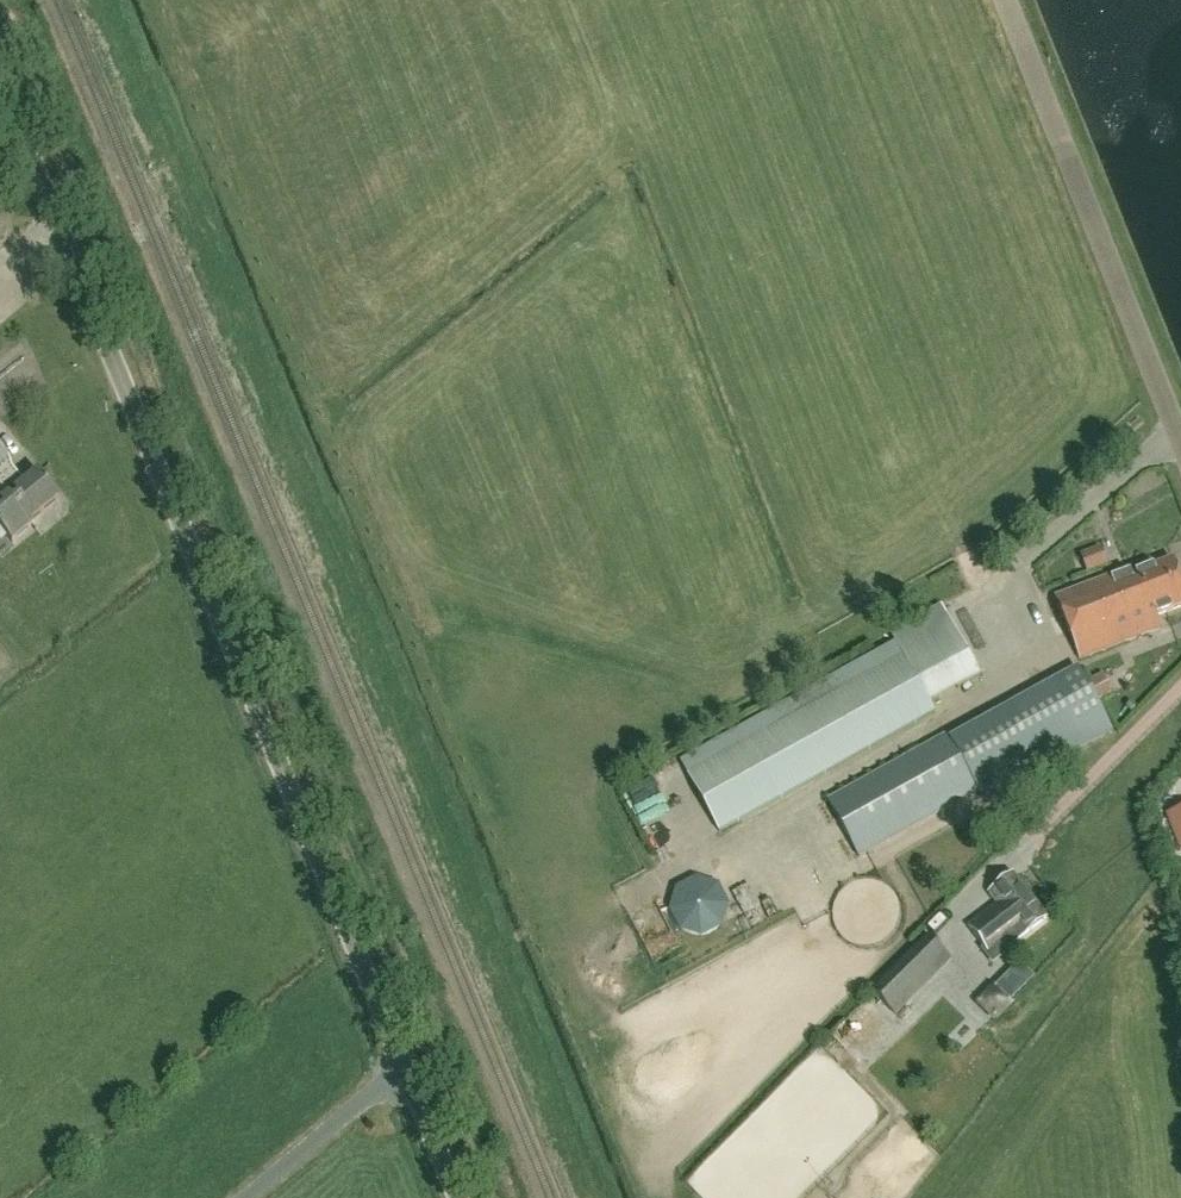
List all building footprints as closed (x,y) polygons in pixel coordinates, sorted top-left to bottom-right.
[(12,544),(32,527),(29,524),(58,499),(37,475),(24,486),(4,462),(6,460),(0,453),(0,530),(12,544)] [(1172,563),(1152,571),(1149,563),(1055,600),(1079,662),(1153,633),(1149,622),(1180,609),(1180,585),(1172,563)] [(718,827),(931,709),(929,705),(981,678),(968,655),(947,617),(897,645),(903,656),(689,774),(718,827)] [(978,793),(982,799),(1042,765),(1044,770),(1112,732),(1112,731),(1096,703),(1085,684),(1078,670),(951,741),(948,735),(828,802),(860,859),(928,821),(978,793)] [(1166,815),(1180,851),(1180,809),(1166,815)] [(1022,939),(1045,922),(1013,877),(990,894),(997,904),(968,926),(983,947),(996,936),(1008,950),(1022,939)] [(680,932),(701,938),(723,928),(729,906),(720,885),(696,878),(676,888),(669,911),(680,932)] [(945,956),(927,939),(873,994),(890,1011),(945,956)] [(995,989),(981,1003),(995,1018),(1009,1003),(995,989)]
